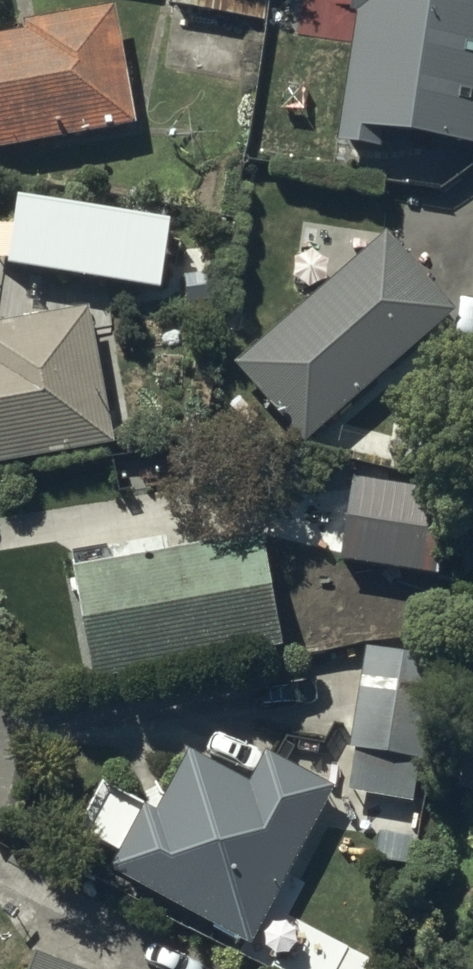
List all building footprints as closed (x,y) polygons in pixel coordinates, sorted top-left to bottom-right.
[(168,2),(262,14),(264,0),(169,0),(168,2)] [(472,132),(472,0),(358,0),(339,133),(377,138),(379,119),(472,132)] [(107,8),(34,20),(36,36),(0,42),(0,132),(125,111),(107,8)] [(167,210),(19,193),(11,264),(158,281),(167,210)] [(449,304),(390,236),(244,364),(303,432),(449,304)] [(78,309),(0,324),(0,447),(101,427),(78,309)] [(472,494),(377,480),(371,525),(466,538),(472,494)] [(255,533),(76,564),(94,669),(274,638),(255,533)] [(445,662),(369,652),(357,741),(434,751),(445,662)] [(251,788),(194,757),(159,821),(144,813),(117,862),(247,933),(328,785),(270,753),(251,788)] [(79,967),(38,952),(32,968),(78,968),(79,967)]
